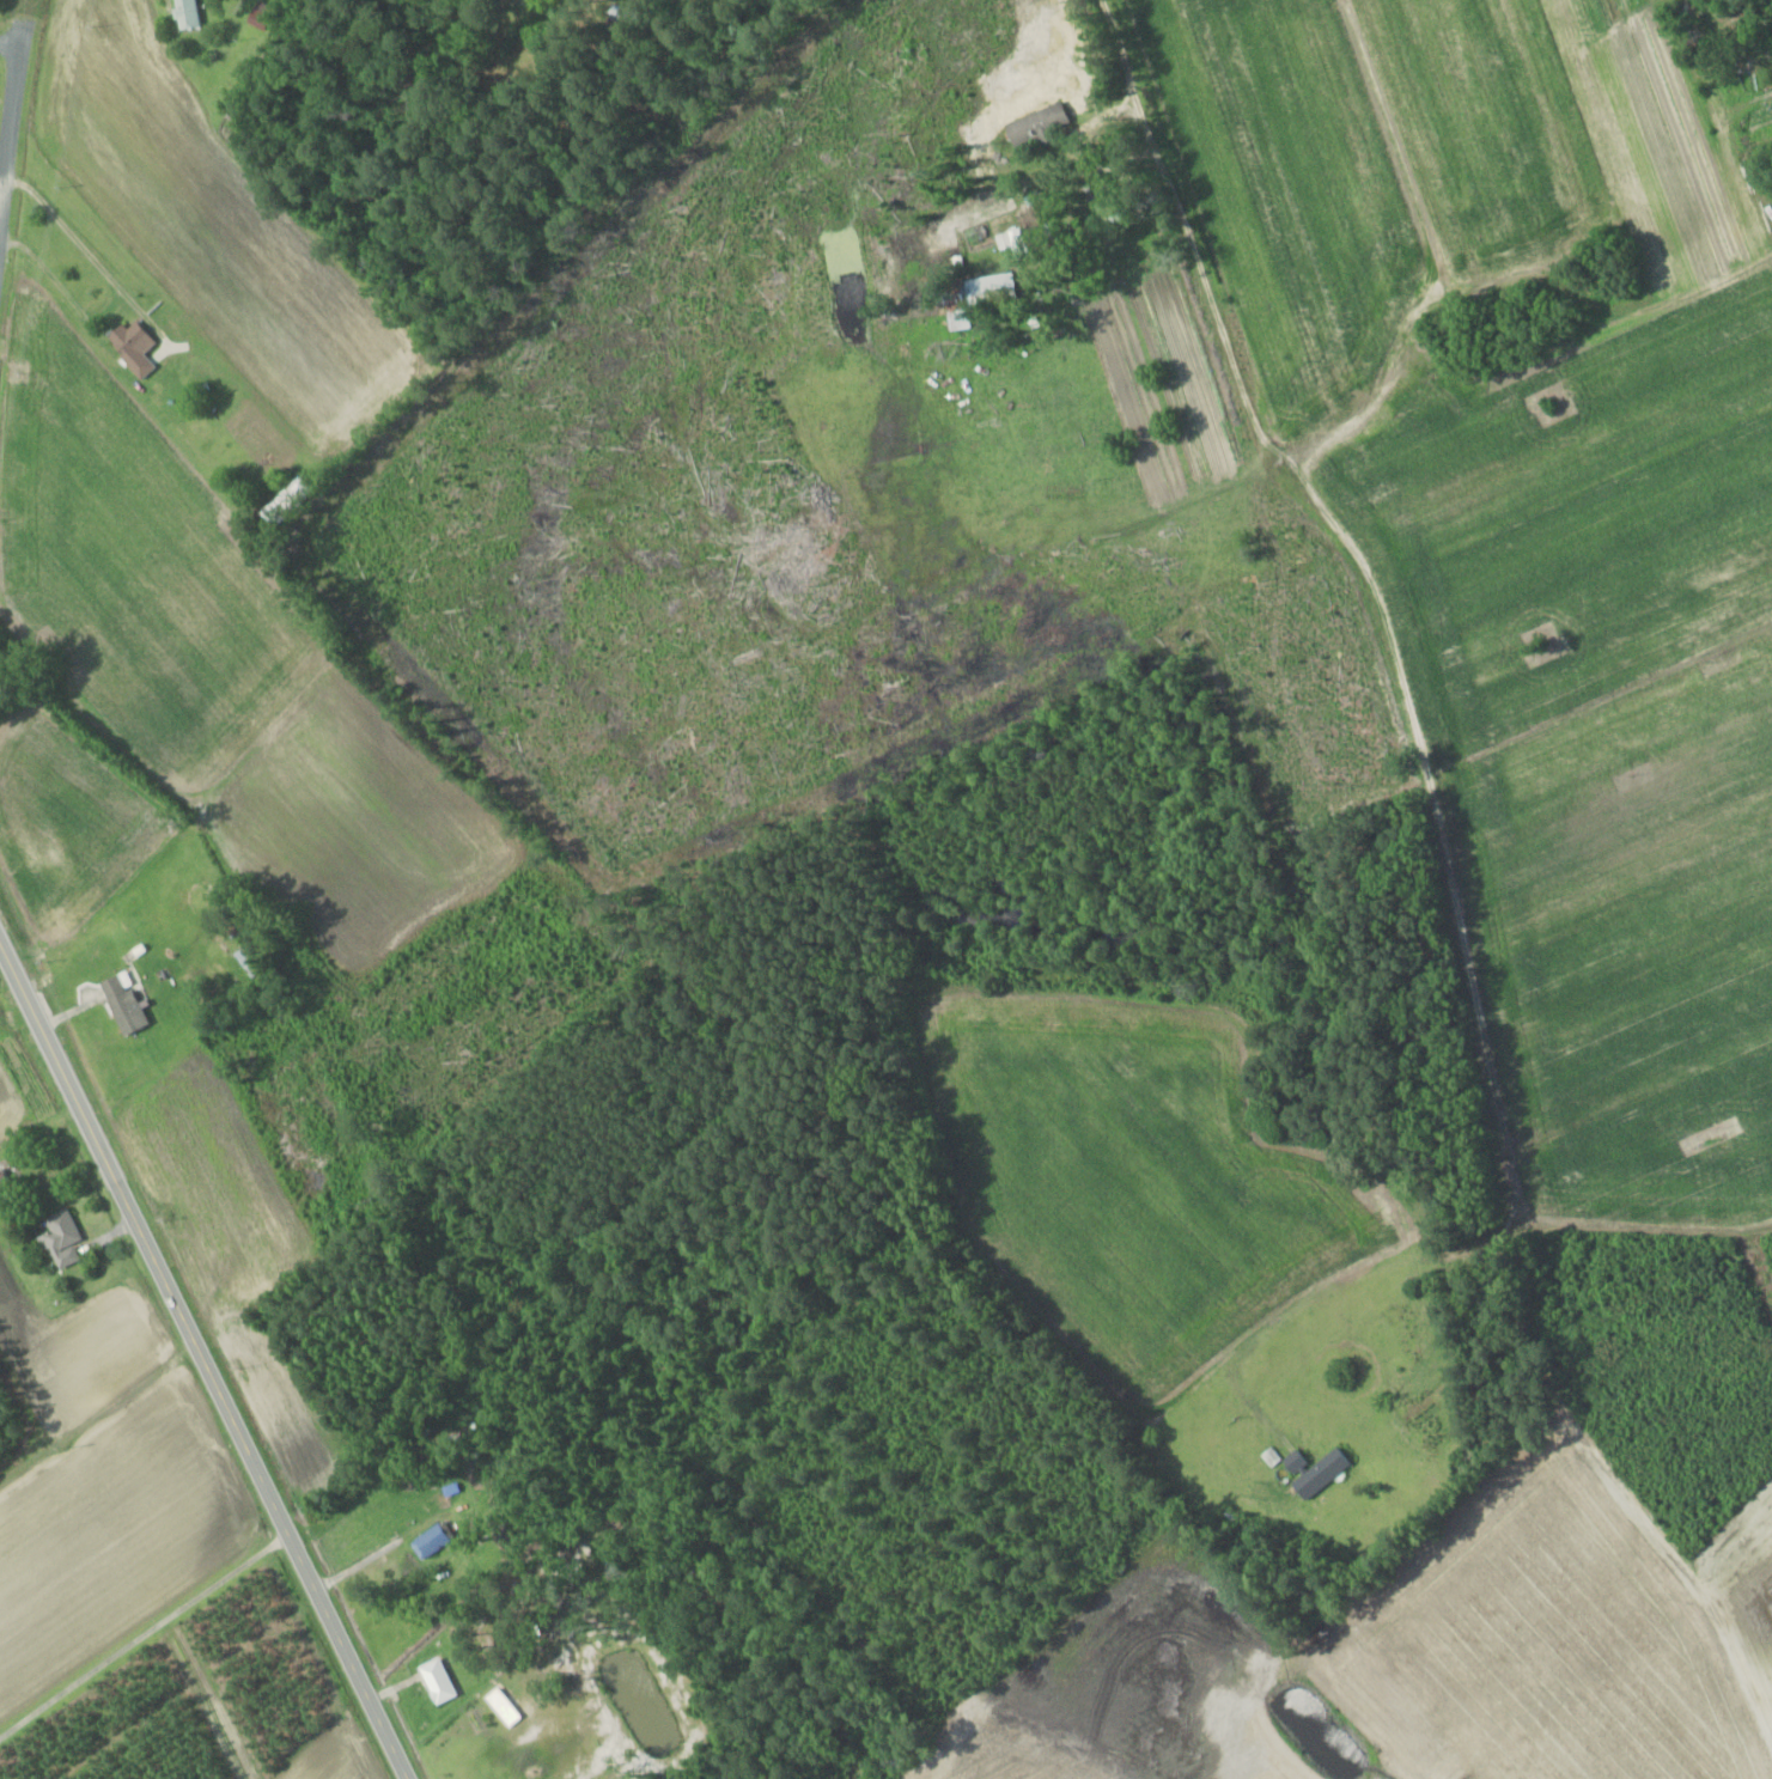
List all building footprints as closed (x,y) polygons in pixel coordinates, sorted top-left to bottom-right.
[(177,29),(200,26),(196,0),(172,0),(177,29)] [(1003,121),(1011,147),(1069,129),(1061,104),(1003,121)] [(1015,299),(1011,272),(959,281),(964,307),(1015,299)] [(124,329),(118,323),(103,337),(128,364),(152,342),(133,321),(124,329)] [(310,490),(295,475),(257,512),(272,528),(310,490)] [(259,971),(249,945),(234,950),(244,977),(259,971)] [(97,981),(118,1034),(144,1024),(123,971),(97,981)] [(14,1178),(5,1161),(0,1163),(0,1185),(14,1178)] [(41,1217),(48,1233),(39,1237),(54,1270),(76,1261),(68,1244),(79,1239),(65,1207),(41,1217)] [(1349,1461),(1333,1444),(1290,1485),(1306,1502),(1349,1461)] [(1290,1474),(1307,1463),(1297,1449),(1281,1460),(1290,1474)] [(420,1560),(452,1542),(441,1522),(409,1540),(420,1560)] [(417,1668),(435,1705),(455,1695),(437,1658),(417,1668)]
